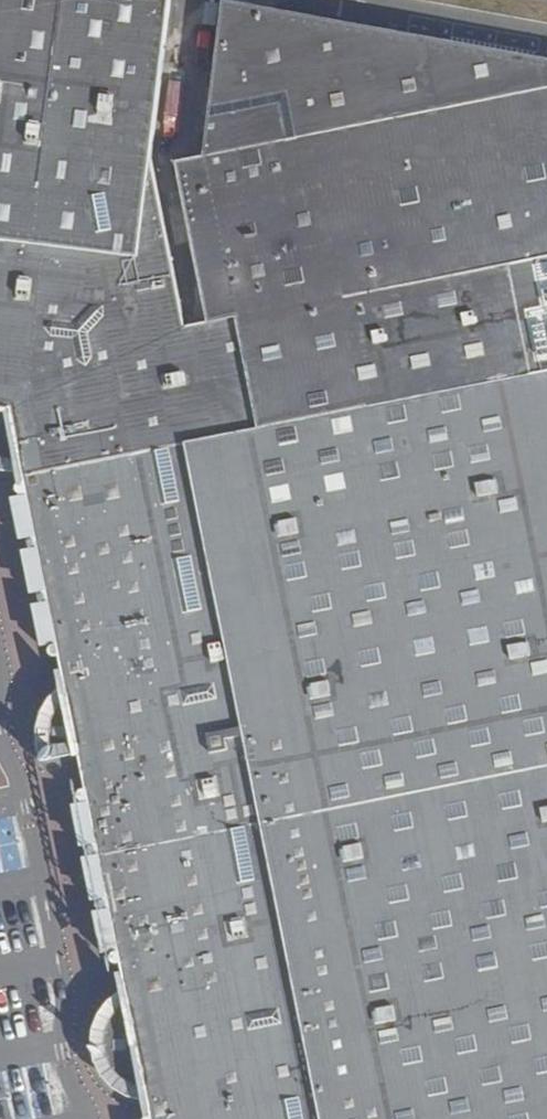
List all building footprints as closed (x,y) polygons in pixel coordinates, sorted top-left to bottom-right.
[(252,0),(223,0),(203,152),(175,158),(209,317),(184,323),(150,152),(169,0),(0,0),(0,468),(1,469),(18,468),(67,702),(49,755),(77,749),(78,752),(126,997),(108,1039),(107,1049),(109,1059),(114,1069),(147,1099),(151,1118),(546,1118),(546,367),(534,369),(511,261),(546,254),(546,54),(252,0)]
